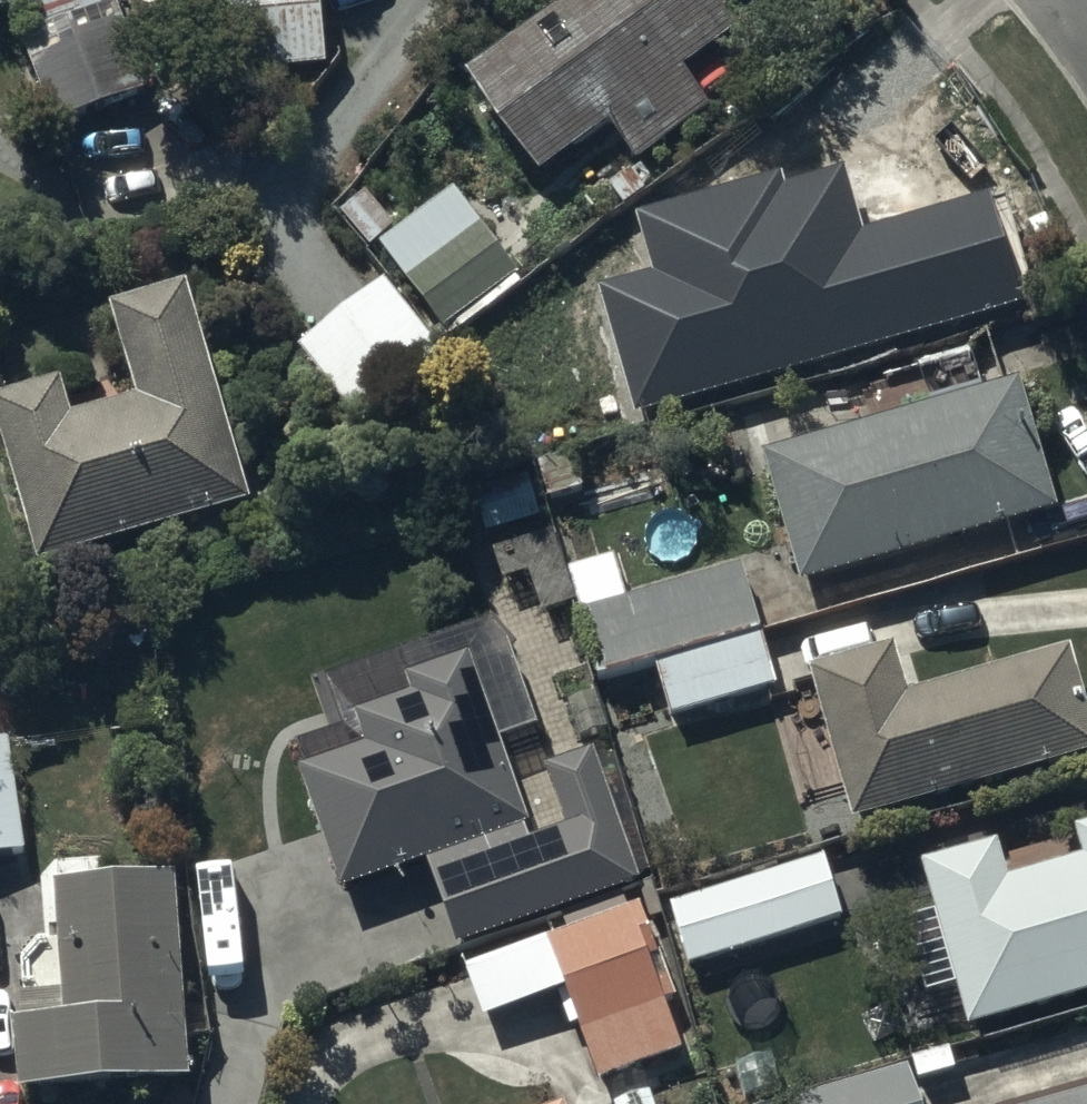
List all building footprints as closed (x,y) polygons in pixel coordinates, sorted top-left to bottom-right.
[(195,46),(227,45),(228,66),(247,65),(249,84),(325,80),(319,0),(191,0),(195,46)] [(465,85),(538,191),(610,141),(633,175),(713,120),(686,81),(733,48),(700,0),(551,0),(563,18),(465,85)] [(109,14),(21,47),(56,140),(144,107),(109,14)] [(866,146),(790,166),(803,212),(758,224),(798,376),(984,327),(959,234),(894,251),(866,146)] [(454,199),(378,253),(440,338),(516,284),(454,199)] [(384,291),(296,360),(362,444),(450,375),(384,291)] [(0,409),(0,463),(34,583),(254,521),(190,296),(109,319),(136,415),(73,432),(61,391),(0,409)] [(1017,394),(763,466),(800,598),(1054,526),(1017,394)] [(576,615),(552,539),(492,558),(503,594),(531,585),(543,625),(576,615)] [(743,576),(576,623),(597,696),(657,678),(671,728),(777,698),(743,576)] [(805,684),(848,838),(1086,772),(1086,729),(1068,663),(903,710),(889,660),(805,684)] [(471,671),(405,694),(411,710),(354,730),(365,762),(299,784),(340,908),(529,840),(471,671)] [(22,865),(10,747),(0,748),(0,868),(22,865)] [(918,877),(968,1045),(1086,1011),(1086,844),(1071,848),(1077,872),(1001,892),(992,858),(918,877)] [(824,868),(669,912),(690,979),(841,929),(824,868)] [(55,898),(61,1034),(15,1036),(18,1103),(69,1103),(187,1099),(178,892),(55,898)] [(639,919),(546,955),(598,1094),(681,1062),(647,973),(658,969),(639,919)] [(815,1103),(914,1103),(907,1077),(815,1103)]
